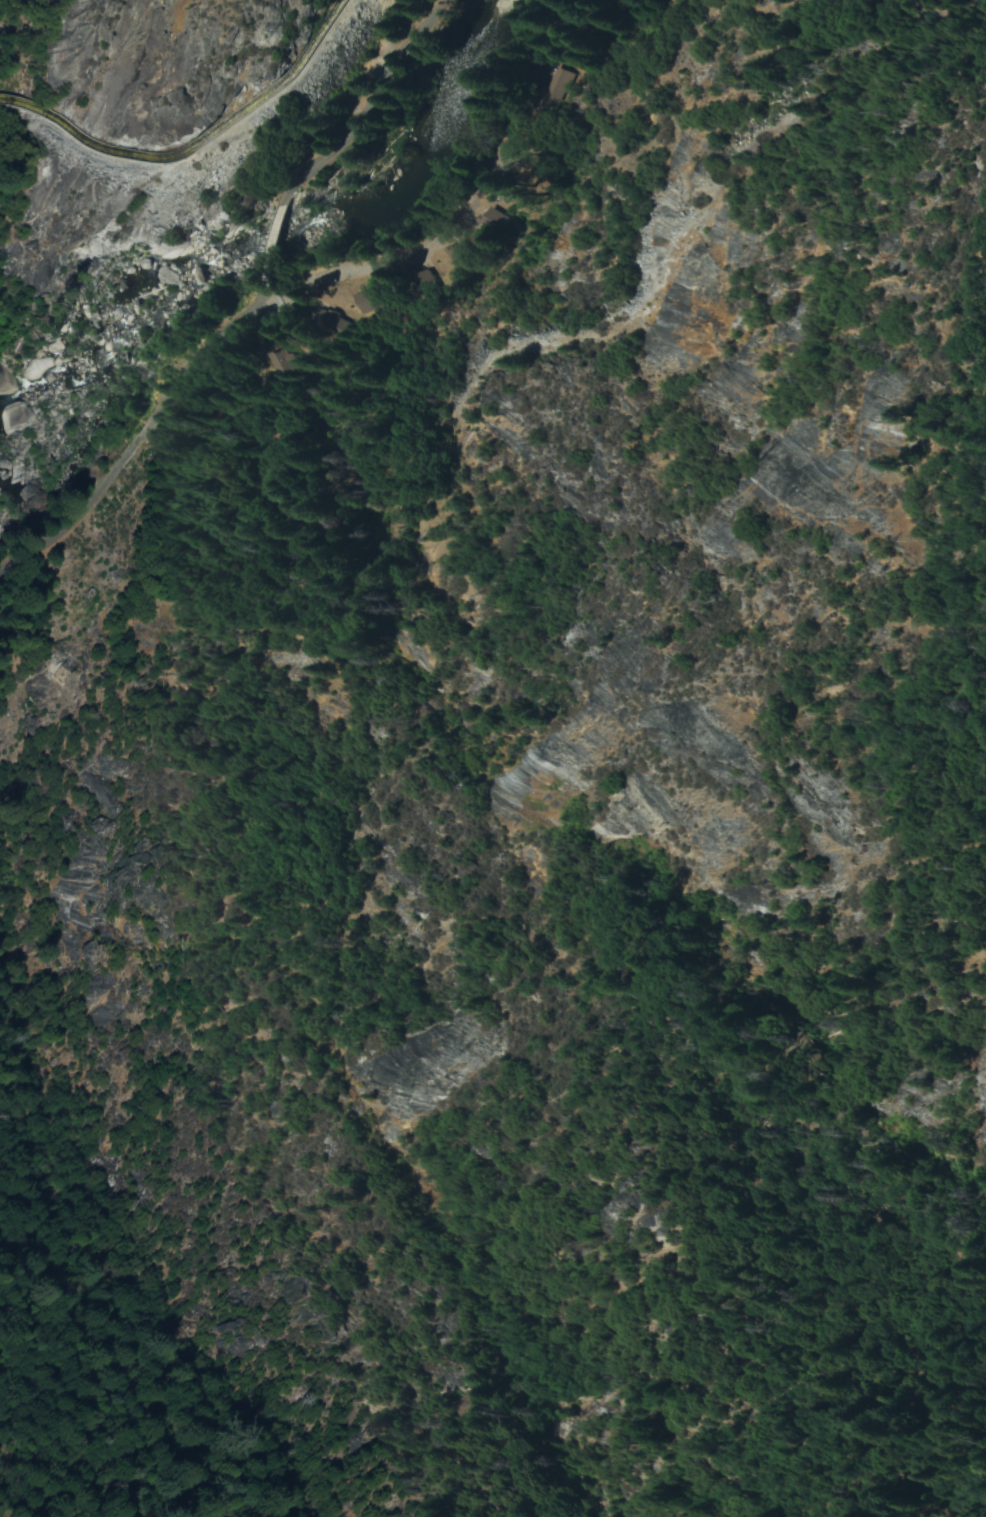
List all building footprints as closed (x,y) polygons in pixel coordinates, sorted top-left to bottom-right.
[(532,105),(547,112),(566,72),(551,65),(532,105)] [(477,220),(496,233),(506,217),(486,204),(477,220)] [(417,293),(435,286),(427,268),(410,275),(417,293)] [(340,323),(320,308),(310,321),(330,336),(340,323)]
